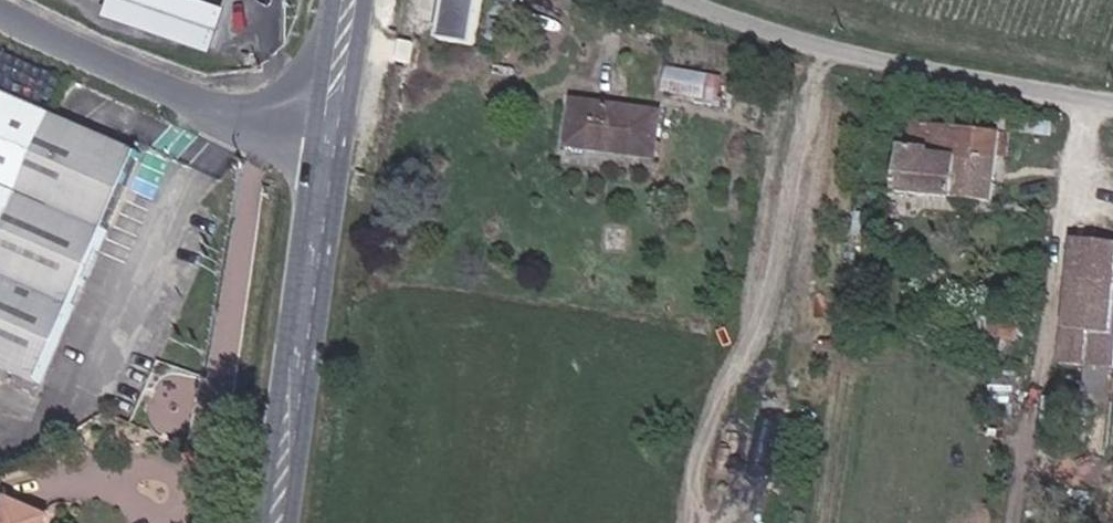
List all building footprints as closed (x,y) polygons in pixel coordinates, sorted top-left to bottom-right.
[(112,14),(140,23),(144,13),(139,11),(142,0),(117,0),(112,14)] [(139,11),(144,13),(140,23),(187,38),(194,17),(186,14),(191,0),(142,0),(139,11)] [(206,0),(191,0),(186,14),(194,17),(187,38),(214,47),(227,7),(206,0)] [(479,0),(444,0),(438,42),(472,47),(479,0)] [(479,45),(505,53),(519,0),(492,0),(479,45)] [(723,77),(666,66),(662,92),(719,102),(723,77)] [(32,383),(132,141),(0,87),(0,370),(32,383)] [(661,112),(575,101),(569,146),(655,157),(661,112)] [(992,202),(1000,132),(916,123),(913,146),(902,145),(896,191),(992,202)] [(1075,238),(1061,364),(1085,366),(1112,368),(1112,242),(1075,238)] [(1071,388),(1070,400),(1109,405),(1112,368),(1085,366),(1084,388),(1071,388)] [(1043,405),(1068,410),(1070,400),(1044,397),(1043,405)]
